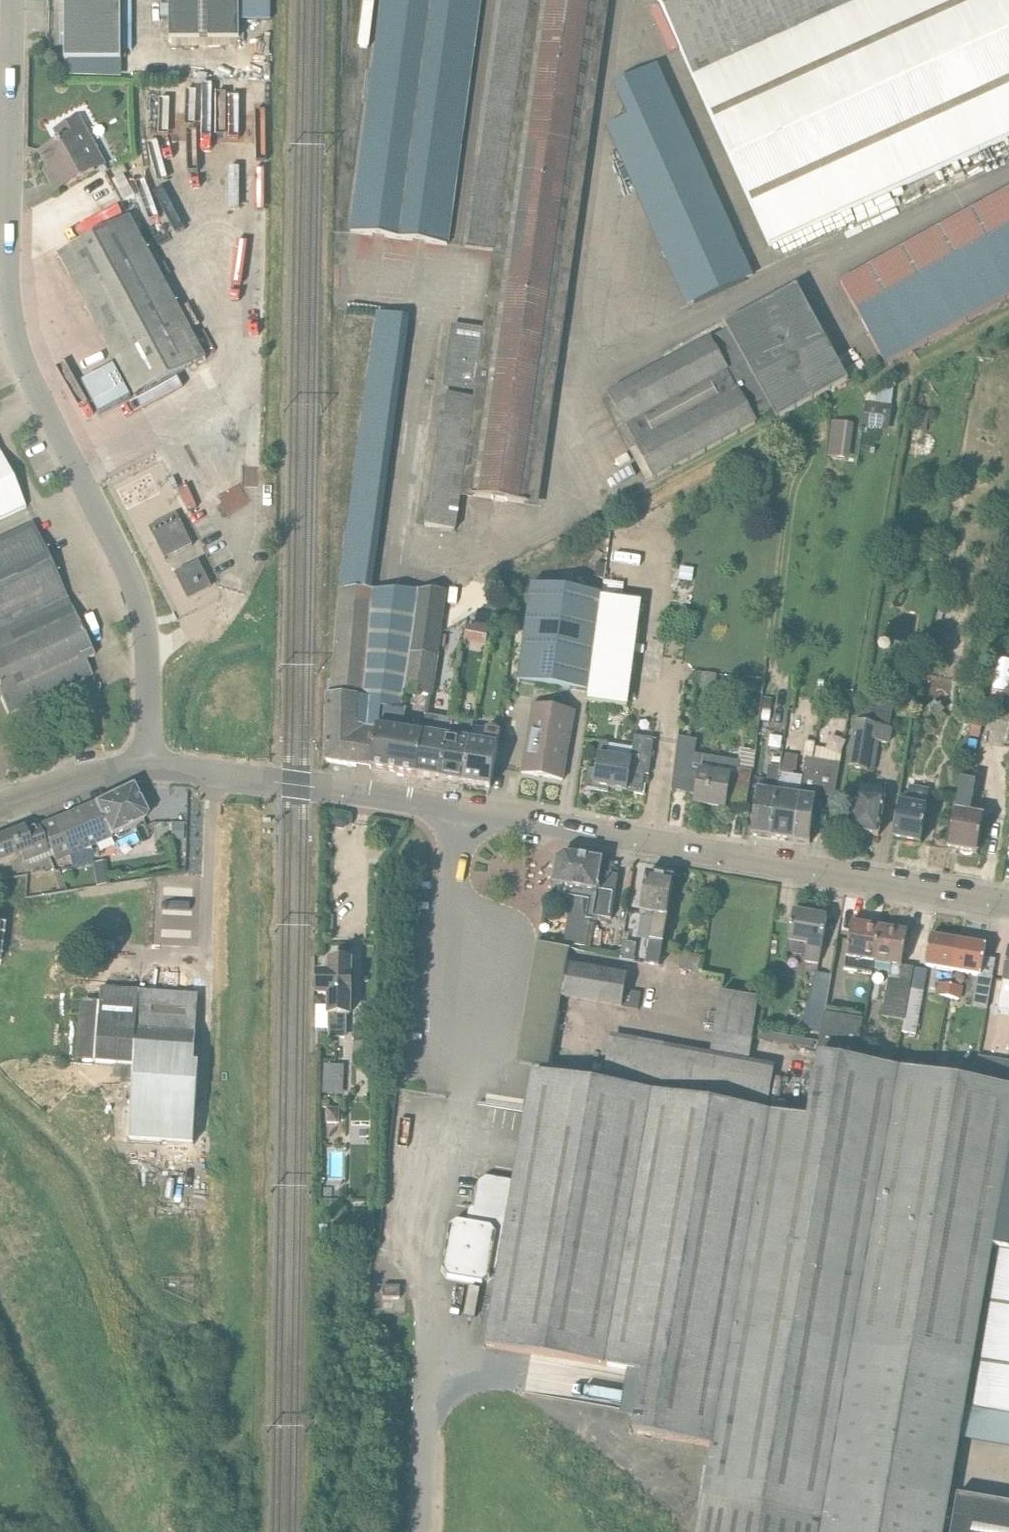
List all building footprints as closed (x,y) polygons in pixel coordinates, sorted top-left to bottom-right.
[(64,59),(121,59),(121,0),(64,0),(64,59)] [(239,38),(239,0),(169,0),(169,38),(239,38)] [(482,0),(381,0),(350,231),(449,244),(482,0)] [(483,328),(452,324),(444,387),(475,391),(460,497),(473,498),(473,497),(526,505),(526,506),(539,507),(610,0),(530,0),(494,251),(483,328)] [(769,246),(1008,137),(1008,0),(658,0),(769,246)] [(72,182),(106,164),(80,116),(54,131),(60,141),(40,152),(48,169),(44,171),(50,181),(67,173),(72,182)] [(841,281),(886,365),(1008,297),(1008,189),(841,281)] [(115,361),(187,323),(129,216),(58,255),(115,361)] [(777,418),(847,379),(796,286),(726,324),(729,330),(711,339),(710,337),(608,394),(653,480),(758,423),(755,420),(773,411),(777,418)] [(131,397),(114,364),(82,381),(99,415),(131,397)] [(865,402),(862,427),(889,431),(892,406),(865,402)] [(926,432),(929,412),(911,410),(909,429),(926,432)] [(849,459),(854,424),(832,421),(828,457),(849,459)] [(25,508),(0,454),(0,519),(25,508)] [(165,558),(192,544),(176,512),(148,527),(165,558)] [(10,625),(67,597),(33,523),(0,538),(0,630),(10,625)] [(188,596),(209,584),(197,563),(176,575),(188,596)] [(694,569),(681,567),(679,580),(692,582),(694,569)] [(589,692),(602,596),(602,594),(531,585),(518,681),(589,692)] [(401,711),(402,710),(401,710),(404,693),(431,696),(432,696),(439,656),(442,628),(447,590),(418,589),(373,588),(339,588),(331,694),(328,694),(326,740),(326,757),(329,762),(370,768),(376,726),(379,726),(382,708),(401,711)] [(641,602),(602,596),(589,692),(587,702),(627,707),(641,602)] [(92,675),(85,660),(94,656),(67,597),(10,625),(0,630),(0,699),(7,714),(92,675)] [(474,625),(468,624),(465,641),(486,644),(492,603),(477,611),(474,625)] [(716,690),(718,674),(695,671),(693,687),(716,690)] [(762,694),(764,679),(743,677),(741,691),(762,694)] [(842,687),(838,698),(848,703),(853,692),(842,687)] [(763,696),(760,720),(769,721),(772,698),(763,696)] [(891,728),(870,724),(875,699),(861,697),(848,766),(874,773),(879,743),(889,743),(891,728)] [(521,772),(563,779),(575,712),(533,705),(521,772)] [(376,726),(370,768),(418,776),(425,733),(401,730),(404,710),(402,710),(401,711),(382,708),(379,726),(376,726)] [(972,713),(969,736),(980,737),(983,714),(972,713)] [(452,718),(428,714),(425,733),(418,776),(439,780),(446,739),(448,739),(452,718)] [(470,742),(470,740),(473,721),(452,718),(448,739),(446,739),(439,780),(463,783),(470,742)] [(642,720),(642,735),(654,735),(654,720),(642,720)] [(484,742),(470,740),(470,742),(463,783),(490,788),(500,731),(486,728),(484,742)] [(634,735),(633,746),(626,791),(642,794),(644,781),(645,774),(649,775),(654,738),(634,735)] [(601,740),(595,770),(588,768),(585,788),(608,792),(609,788),(626,791),(633,746),(601,740)] [(800,756),(806,757),(813,758),(815,742),(803,740),(800,756)] [(724,798),(746,801),(751,770),(753,770),(755,750),(740,748),(739,759),(739,760),(738,767),(737,777),(731,776),(731,774),(701,770),(700,773),(690,771),(687,793),(696,794),(695,802),(723,806),(724,798)] [(772,756),(771,764),(780,765),(781,757),(772,756)] [(809,844),(817,798),(815,797),(815,794),(834,797),(840,763),(806,757),(803,776),(794,842),(809,844)] [(765,790),(758,790),(751,835),(770,838),(779,773),(780,767),(768,766),(765,790)] [(941,791),(958,794),(960,779),(962,769),(946,766),(941,791)] [(803,776),(802,776),(779,773),(770,838),(794,842),(803,776)] [(948,849),(977,854),(984,815),(969,812),(975,781),(960,779),(958,794),(948,849)] [(858,793),(851,831),(877,836),(884,798),(884,797),(885,788),(860,783),(858,793)] [(920,843),(928,806),(915,804),(918,787),(909,785),(906,802),(900,801),(893,839),(920,843)] [(78,812),(42,826),(54,858),(94,847),(113,841),(110,836),(144,821),(146,815),(132,786),(94,804),(78,812)] [(20,853),(23,861),(47,852),(35,824),(0,837),(0,860),(20,853)] [(621,875),(614,874),(616,863),(564,854),(556,859),(551,895),(596,902),(594,916),(614,919),(621,875)] [(646,874),(640,913),(653,915),(645,963),(660,966),(668,918),(666,917),(673,879),(646,874)] [(786,953),(806,956),(804,962),(819,964),(827,918),(793,912),(788,942),(786,953)] [(864,920),(852,918),(846,958),(844,969),(872,974),(873,962),(874,963),(880,927),(864,924),(864,920)] [(880,927),(874,963),(891,965),(881,1019),(903,1023),(904,1023),(910,991),(914,967),(902,965),(908,931),(880,927)] [(925,966),(954,971),(959,940),(931,935),(925,966)] [(986,945),(985,945),(959,940),(954,971),(980,976),(984,957),(986,945)] [(1008,949),(1002,984),(1003,984),(1001,996),(1000,996),(998,1009),(1008,1011),(1008,949)] [(350,994),(351,994),(351,989),(352,989),(352,980),(351,980),(351,974),(350,974),(350,962),(330,962),(330,974),(319,974),(319,994),(330,994),(330,1014),(350,1015),(350,994)] [(628,974),(567,964),(561,997),(637,1010),(640,995),(625,992),(628,974)] [(827,1008),(831,983),(832,976),(814,973),(809,1005),(827,1008)] [(992,982),(977,979),(972,1007),(987,1009),(992,982)] [(949,1000),(951,987),(938,985),(937,998),(949,1000)] [(199,1062),(194,1061),(198,993),(99,987),(98,1018),(81,1017),(78,1061),(135,1064),(130,1138),(195,1142),(199,1062)] [(963,989),(951,987),(949,1000),(960,1001),(963,989)] [(904,1023),(903,1023),(902,1034),(916,1038),(923,993),(910,991),(904,1023)] [(720,995),(714,1032),(753,1040),(759,1001),(720,995)] [(824,1012),(817,1056),(857,1063),(864,1019),(824,1012)] [(354,1042),(354,1063),(372,1064),(373,1043),(354,1042)] [(857,1063),(875,1066),(877,1054),(859,1051),(857,1063)] [(975,1083),(857,1063),(817,1056),(807,1120),(767,1113),(630,1091),(548,1077),(533,1074),(528,1099),(527,1109),(526,1113),(514,1182),(514,1184),(486,1179),(479,1184),(472,1226),(457,1224),(450,1228),(443,1273),(448,1280),(482,1286),(489,1281),(490,1274),(498,1276),(498,1278),(486,1348),(644,1375),(633,1435),(711,1448),(697,1531),(944,1531),(950,1495),(960,1438),(965,1407),(993,1246),(1008,1155),(1008,1089),(975,1083)] [(975,1083),(1008,1089),(1008,1064),(978,1058),(975,1083)] [(325,1092),(346,1092),(346,1063),(325,1063),(325,1092)] [(340,1110),(328,1110),(327,1126),(339,1126),(340,1110)] [(993,1246),(1008,1249),(1008,1155),(993,1246)] [(352,1230),(351,1233),(352,1235),(354,1238),(356,1239),(359,1240),(362,1239),(364,1238),(366,1235),(366,1233),(366,1230),(364,1227),(362,1226),(359,1225),(356,1226),(354,1227),(352,1230)] [(317,1226),(317,1241),(328,1241),(328,1226),(317,1226)] [(997,1250),(971,1408),(1008,1415),(1008,1252),(997,1250)] [(400,1289),(383,1289),(383,1301),(400,1301),(400,1289)] [(1008,1446),(1008,1415),(967,1408),(962,1438),(1008,1446)] [(957,1496),(951,1531),(1008,1531),(1008,1504),(957,1496)]
